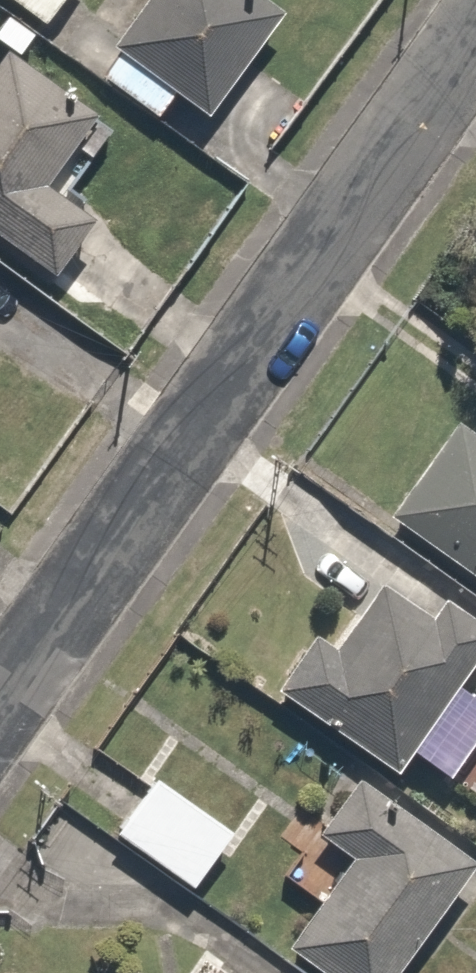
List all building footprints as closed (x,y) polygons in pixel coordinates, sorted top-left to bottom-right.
[(54,0),(20,0),(40,17),(54,0)] [(150,114),(173,86),(202,110),(282,10),(269,0),(135,0),(107,36),(118,44),(96,71),(150,114)] [(20,41),(0,64),(0,238),(31,263),(76,210),(44,183),(104,112),(20,41)] [(457,411),(390,506),(475,567),(475,424),(457,411)] [(271,684),(400,770),(408,757),(440,779),(475,726),(475,691),(455,677),(475,646),(475,610),(446,590),(430,614),(382,582),(344,639),(314,619),(271,684)] [(149,757),(102,828),(187,883),(233,813),(149,757)] [(352,774),(309,830),(341,855),(279,934),(329,972),(382,972),(467,863),(352,774)]
